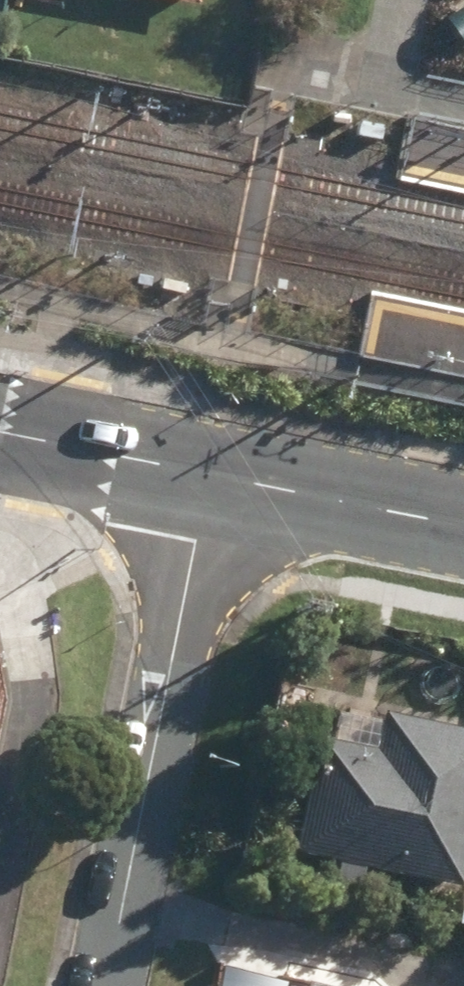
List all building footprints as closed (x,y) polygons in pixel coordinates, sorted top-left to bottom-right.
[(455,58),(463,52),(463,7),(434,28),(455,58)] [(8,705),(0,664),(0,743),(8,705)] [(336,903),(340,887),(366,891),(370,869),(463,888),(463,731),(387,716),(379,753),(322,741),(291,893),(336,903)]
